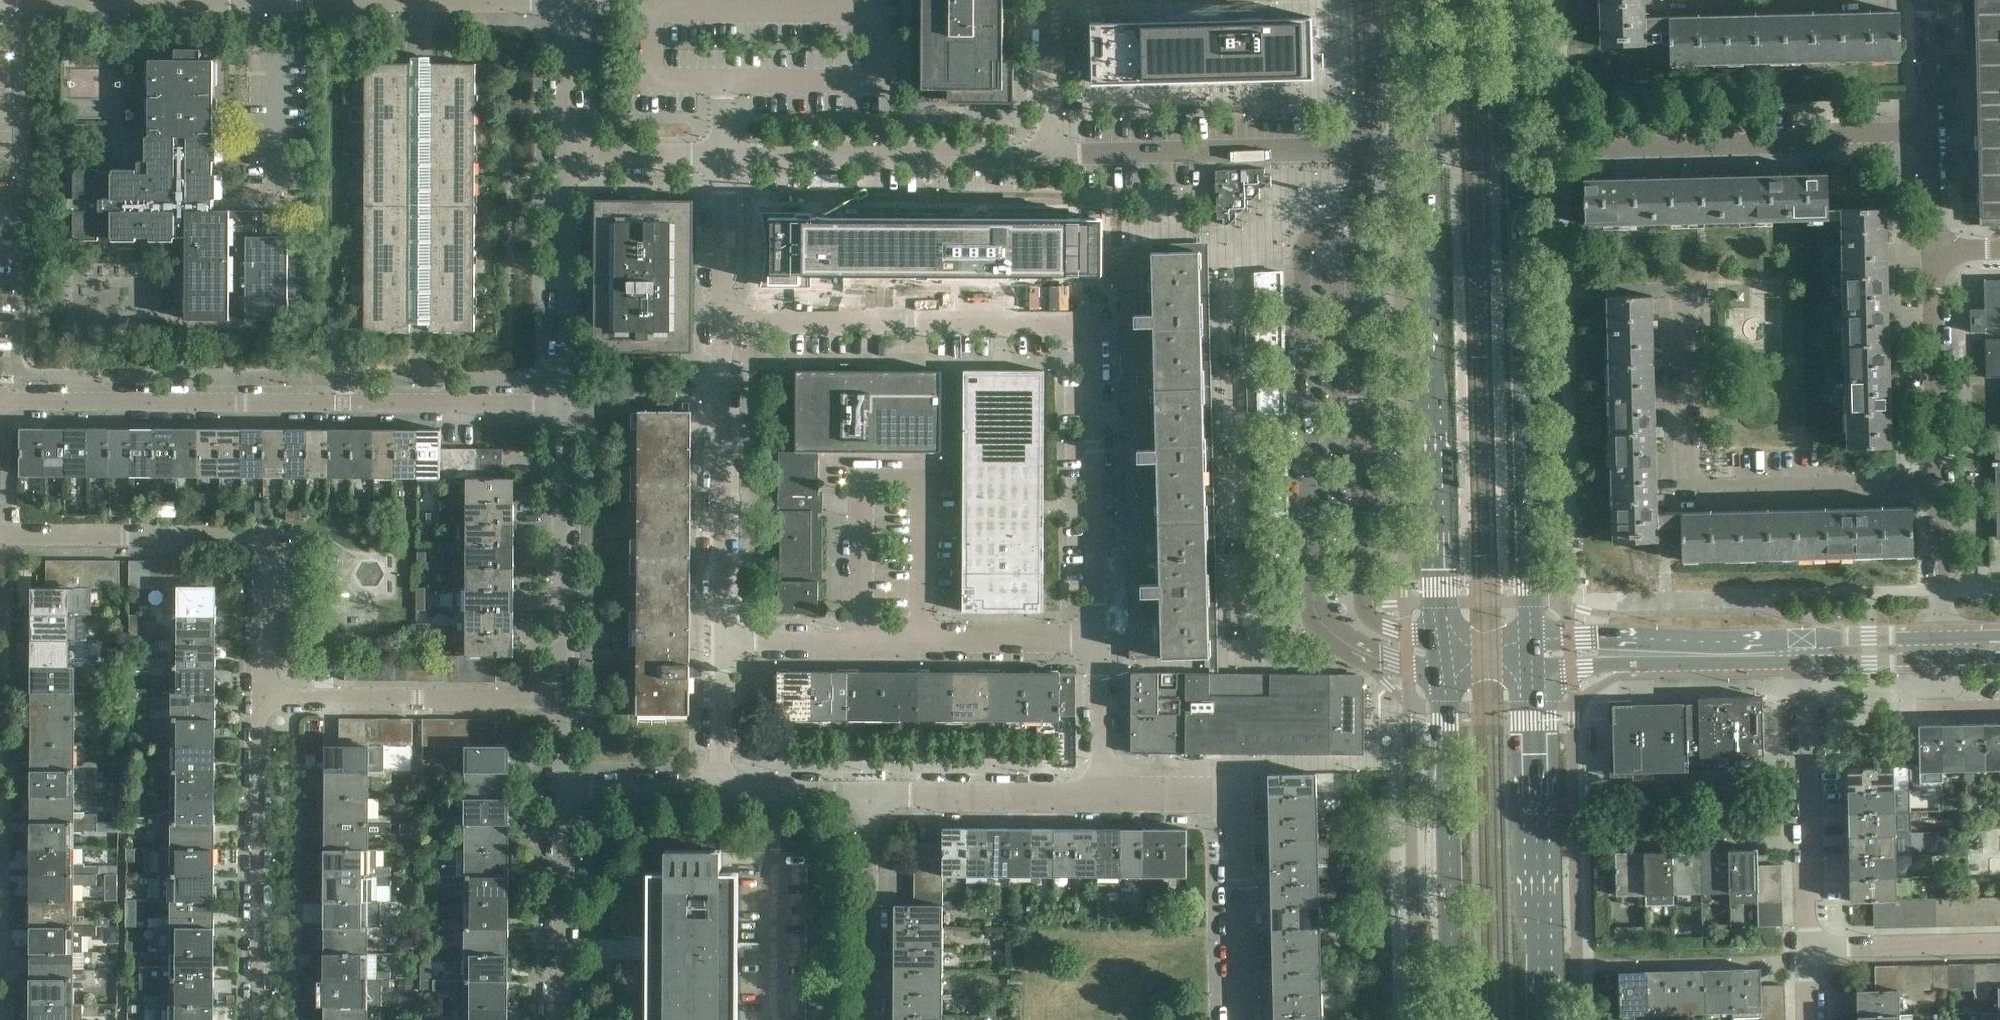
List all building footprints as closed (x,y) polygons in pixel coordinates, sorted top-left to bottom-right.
[(1003,0),(923,0),(922,88),(948,88),(948,102),(958,102),(1014,103),(1014,58),(1003,58),(1003,0)] [(1645,0),(1599,0),(1600,40),(1646,39),(1646,31),(1669,31),(1669,22),(1670,22),(1670,17),(1646,17),(1645,0)] [(1975,23),(1966,23),(1967,50),(1976,50),(1977,114),(1979,163),(1970,163),(1970,190),(1979,190),(1980,225),(1999,225),(1999,0),(1975,0),(1975,23)] [(1313,77),(1312,17),(1092,22),(1093,83),(1313,77)] [(1901,59),(1900,20),(1884,20),(1884,17),(1670,22),(1669,22),(1669,31),(1670,65),(1901,59)] [(429,330),(429,305),(429,280),(429,254),(429,229),(430,204),(430,178),(430,153),(430,128),(430,103),(430,77),(476,77),(476,63),(430,63),(430,57),(421,57),(412,57),(412,63),(366,63),(366,77),(411,77),(411,102),(411,128),(411,153),(411,178),(411,204),(411,229),(410,254),(410,280),(410,305),(410,330),(429,330)] [(217,198),(217,175),(214,175),(214,160),(217,160),(217,137),(214,137),(214,122),(217,123),(217,99),(214,99),(214,85),(217,85),(217,61),(214,61),(214,59),(149,59),(149,61),(146,61),(146,84),(149,84),(149,99),(146,99),(146,122),(149,122),(149,136),(146,136),(146,160),(149,160),(149,161),(138,161),(138,172),(136,172),(136,169),(113,169),(113,172),(99,172),(99,169),(75,169),(75,172),(73,172),(73,237),(75,237),(75,240),(98,240),(98,237),(113,237),(113,240),(136,240),(136,237),(150,237),(150,240),(174,240),(174,237),(179,237),(186,237),(186,319),(289,320),(289,236),(248,236),(248,211),(214,210),(214,198),(217,198)] [(32,64),(21,64),(21,74),(31,74),(32,64)] [(411,102),(411,77),(366,77),(366,102),(411,102)] [(476,103),(476,77),(430,77),(430,103),(476,103)] [(411,128),(411,102),(366,102),(365,128),(411,128)] [(475,128),(476,103),(430,103),(430,128),(475,128)] [(411,153),(411,128),(365,128),(365,153),(411,153)] [(475,153),(475,128),(430,128),(430,153),(475,153)] [(411,178),(411,153),(365,153),(365,178),(411,178)] [(475,179),(475,153),(430,153),(430,178),(475,179)] [(1260,200),(1259,188),(1271,188),(1271,174),(1265,174),(1265,168),(1216,170),(1217,219),(1223,219),(1223,225),(1236,224),(1236,212),(1248,212),(1248,200),(1260,200)] [(1828,219),(1828,196),(1827,173),(1789,174),(1790,220),(1828,219)] [(1790,220),(1789,174),(1721,176),(1722,222),(1790,220)] [(1722,222),(1721,176),(1653,177),(1654,223),(1722,222)] [(1654,223),(1653,177),(1584,179),(1585,225),(1654,223)] [(411,204),(411,178),(365,178),(365,204),(411,204)] [(475,204),(475,179),(430,178),(430,204),(475,204)] [(693,352),(693,245),(694,199),(653,199),(653,200),(641,200),(635,200),(635,199),(595,199),(594,351),(693,352)] [(411,229),(411,204),(365,204),(365,229),(411,229)] [(475,229),(475,204),(430,204),(429,229),(475,229)] [(1887,233),(1887,212),(1886,207),(1840,208),(1841,225),(1841,241),(1841,243),(1887,242),(1887,241),(1891,241),(1891,233),(1887,233)] [(1102,274),(1102,229),(1095,229),(1095,219),(1071,219),(1071,216),(830,215),(830,217),(824,217),(823,216),(822,215),(821,215),(820,215),(819,215),(818,215),(816,216),(816,217),(802,217),(802,214),(763,214),(764,219),(765,222),(766,228),(767,233),(768,239),(768,241),(768,247),(768,250),(768,255),(767,261),(766,269),(765,275),(765,277),(764,280),(763,285),(801,285),(801,272),(1102,274)] [(410,254),(411,229),(365,229),(365,254),(410,254)] [(475,255),(475,229),(429,229),(429,254),(475,255)] [(1889,310),(1888,271),(1887,242),(1841,243),(1843,311),(1889,310)] [(1203,385),(1200,251),(1114,253),(1113,287),(1120,287),(1123,387),(1203,385)] [(410,280),(410,254),(365,254),(365,279),(410,280)] [(475,280),(475,255),(429,254),(429,280),(475,280)] [(1257,302),(1282,301),(1281,272),(1256,272),(1257,302)] [(410,305),(410,280),(365,279),(365,305),(410,305)] [(1984,280),(1984,309),(1985,328),(1999,327),(1999,279),(1984,280)] [(475,305),(475,280),(429,280),(429,305),(475,305)] [(1653,321),(1653,300),(1653,295),(1607,296),(1607,331),(1653,330),(1653,329),(1657,329),(1657,321),(1653,321)] [(410,330),(410,305),(365,305),(365,331),(410,331),(410,330)] [(475,331),(475,305),(429,305),(429,330),(429,331),(475,331)] [(1985,328),(1984,309),(1970,309),(1970,332),(1985,332),(1985,328)] [(1890,378),(1890,339),(1889,310),(1843,311),(1845,379),(1890,378)] [(1282,320),(1257,320),(1258,350),(1283,349),(1282,320)] [(1655,398),(1654,359),(1653,330),(1607,331),(1609,399),(1655,398)] [(1999,378),(1999,339),(1984,339),(1985,379),(1999,378)] [(796,384),(796,369),(773,369),(774,384),(796,384)] [(941,451),(942,370),(850,369),(850,380),(834,380),(834,369),(796,369),(796,384),(796,451),(819,451),(941,451)] [(1043,612),(1044,370),(964,370),(963,611),(1043,612)] [(1892,446),(1891,407),(1890,378),(1845,379),(1846,448),(1892,446)] [(1259,384),(1259,413),(1285,413),(1284,383),(1259,384)] [(1206,521),(1203,385),(1123,387),(1126,523),(1206,521)] [(1657,466),(1656,427),(1655,398),(1609,399),(1611,467),(1657,466)] [(690,714),(691,494),(691,410),(639,410),(637,714),(690,714)] [(44,471),(44,432),(44,427),(21,427),(21,471),(44,471)] [(66,475),(66,432),(66,427),(44,427),(44,432),(44,471),(44,475),(66,475)] [(88,476),(88,471),(88,432),(88,428),(66,427),(66,432),(66,475),(88,476)] [(110,471),(110,432),(110,428),(88,428),(88,432),(88,471),(110,471)] [(132,476),(132,433),(132,428),(110,428),(110,432),(110,471),(110,476),(132,476)] [(154,476),(154,433),(154,428),(132,428),(132,433),(132,476),(154,476)] [(176,471),(176,433),(176,428),(154,428),(154,433),(154,476),(176,476),(176,471)] [(198,471),(198,433),(198,428),(176,428),(176,433),(176,471),(198,471)] [(220,472),(220,433),(220,428),(198,428),(198,433),(198,471),(220,472)] [(242,472),(242,433),(242,428),(220,428),(220,433),(220,472),(242,472)] [(264,472),(264,433),(264,428),(242,428),(242,433),(242,472),(264,472)] [(286,476),(286,472),(286,433),(286,428),(264,428),(264,433),(264,472),(264,476),(286,476)] [(308,472),(308,433),(308,429),(286,428),(286,433),(286,472),(308,472)] [(330,472),(330,434),(330,429),(308,429),(308,433),(308,472),(330,472)] [(352,472),(352,434),(352,429),(330,429),(330,434),(330,472),(352,472)] [(374,472),(374,434),(374,429),(352,429),(352,434),(352,472),(374,472)] [(396,477),(396,434),(396,429),(374,429),(374,434),(374,472),(374,477),(396,477)] [(418,477),(418,434),(418,429),(396,429),(396,434),(396,477),(418,477)] [(441,477),(441,448),(441,429),(418,429),(418,434),(418,477),(441,477)] [(1997,434),(1998,460),(1992,460),(1992,464),(1998,464),(1999,536),(1999,434),(1997,434)] [(1285,444),(1260,445),(1261,474),(1286,474),(1285,444)] [(453,477),(453,448),(441,448),(441,477),(453,477)] [(465,477),(465,449),(453,448),(453,477),(465,477)] [(477,477),(477,463),(477,449),(465,449),(465,477),(472,477),(477,477)] [(503,463),(503,449),(477,449),(477,463),(503,463)] [(819,451),(796,451),(779,450),(779,494),(819,495),(819,451)] [(502,477),(503,463),(477,463),(477,477),(502,477)] [(1913,555),(1912,515),(1897,515),(1896,512),(1682,517),(1682,512),(1658,513),(1657,466),(1611,467),(1612,536),(1658,535),(1658,527),(1681,526),(1682,560),(1913,555)] [(515,500),(515,477),(502,477),(477,477),(472,477),(472,500),(510,500),(515,500)] [(515,522),(515,500),(510,500),(472,500),(471,522),(510,522),(515,522)] [(818,613),(819,517),(819,510),(779,510),(778,613),(818,613)] [(1210,656),(1206,521),(1126,523),(1130,658),(1210,656)] [(515,544),(515,522),(510,522),(471,522),(467,522),(467,544),(471,544),(510,544),(515,544)] [(515,544),(510,544),(471,544),(471,566),(510,566),(515,566),(515,544)] [(59,587),(59,560),(47,560),(46,587),(59,587)] [(71,587),(71,560),(59,560),(59,587),(71,587)] [(83,587),(83,560),(71,560),(71,587),(75,587),(83,587)] [(95,587),(95,560),(83,560),(83,587),(95,587)] [(107,588),(107,560),(95,560),(95,587),(107,588)] [(119,588),(120,560),(107,560),(107,588),(119,588)] [(142,588),(142,561),(130,560),(129,588),(142,588)] [(154,588),(154,561),(142,561),(142,588),(154,588)] [(166,588),(166,561),(154,561),(154,588),(166,588)] [(178,588),(178,561),(166,561),(166,588),(174,588),(178,588)] [(190,588),(190,561),(178,561),(178,588),(190,588)] [(202,588),(202,561),(190,561),(190,588),(202,588)] [(515,588),(515,566),(510,566),(471,566),(471,588),(510,588),(515,588)] [(75,609),(75,587),(71,587),(59,587),(46,587),(35,587),(35,614),(99,614),(99,606),(86,606),(84,610),(75,609)] [(190,588),(178,588),(174,588),(174,610),(165,610),(163,606),(150,606),(150,614),(214,615),(214,588),(202,588),(190,588)] [(514,610),(515,588),(510,588),(471,588),(471,610),(510,610),(514,610)] [(514,632),(514,610),(510,610),(471,610),(471,632),(509,632),(514,632)] [(74,640),(75,618),(84,618),(86,622),(99,622),(99,614),(35,614),(35,640),(74,640)] [(214,641),(214,615),(150,614),(150,622),(163,622),(165,619),(174,619),(174,641),(214,641)] [(514,655),(514,632),(509,632),(471,632),(471,655),(483,655),(496,655),(514,655)] [(74,661),(74,640),(35,640),(34,666),(98,666),(98,658),(86,658),(84,662),(74,661)] [(214,667),(214,641),(174,641),(174,662),(165,662),(163,658),(150,658),(150,666),(214,667)] [(471,681),(471,655),(458,655),(458,681),(471,681)] [(483,681),(483,655),(471,655),(471,681),(483,681)] [(496,681),(496,655),(483,655),(483,681),(496,681)] [(74,692),(74,670),(83,670),(85,674),(98,674),(98,666),(34,666),(34,692),(74,692)] [(214,693),(214,667),(150,666),(150,674),(163,674),(165,671),(174,671),(174,693),(214,693)] [(813,719),(814,671),(778,670),(778,719),(813,719)] [(848,719),(848,671),(814,671),(813,719),(848,719)] [(883,719),(883,671),(848,671),(848,719),(883,719)] [(919,720),(919,671),(883,671),(883,719),(919,720)] [(954,720),(954,671),(919,671),(919,720),(954,720)] [(989,720),(989,671),(954,671),(954,720),(989,720)] [(1024,720),(1024,672),(989,671),(989,720),(1024,720)] [(1075,715),(1076,675),(1060,675),(1060,672),(1024,672),(1024,720),(1059,720),(1059,715),(1075,715)] [(1184,753),(1185,673),(1173,673),(1173,685),(1162,685),(1162,673),(1131,673),(1131,753),(1184,753)] [(1162,685),(1173,685),(1173,673),(1162,673),(1162,685)] [(1364,755),(1364,675),(1270,674),(1219,674),(1210,674),(1185,673),(1184,753),(1364,755)] [(74,713),(74,692),(34,692),(34,718),(98,718),(98,710),(85,710),(83,714),(74,713)] [(214,719),(214,693),(174,693),(174,714),(165,714),(163,710),(150,710),(150,718),(214,719)] [(1764,755),(1762,697),(1698,699),(1699,703),(1700,754),(1700,757),(1764,755)] [(1700,754),(1699,703),(1630,705),(1630,711),(1620,723),(1613,723),(1614,754),(1610,754),(1610,777),(1633,776),(1633,772),(1688,771),(1688,754),(1700,754)] [(74,744),(74,722),(83,722),(85,726),(98,726),(98,718),(34,718),(34,744),(74,744)] [(214,745),(214,719),(150,718),(150,726),(163,726),(165,723),(174,723),(174,745),(214,745)] [(352,744),(352,718),(340,718),(340,744),(352,744)] [(364,744),(364,718),(352,718),(352,744),(364,744)] [(376,745),(376,718),(364,718),(364,744),(368,744),(368,745),(376,745)] [(388,745),(388,718),(376,718),(376,745),(388,745)] [(400,745),(400,718),(388,718),(388,745),(400,745)] [(413,745),(413,721),(413,719),(400,718),(400,745),(413,745)] [(435,745),(435,719),(423,719),(423,745),(435,745)] [(447,745),(447,719),(435,719),(435,745),(447,745)] [(459,745),(459,719),(447,719),(447,745),(459,745)] [(471,745),(471,719),(459,719),(459,745),(468,745),(471,745)] [(483,745),(483,719),(471,719),(471,745),(483,745)] [(496,745),(496,719),(483,719),(483,745),(496,745)] [(1987,766),(1985,723),(1963,724),(1963,727),(1964,770),(1987,770),(1987,766)] [(1985,723),(1987,766),(1998,766),(1998,769),(1999,769),(1999,723),(1985,723)] [(1943,771),(1943,767),(1941,724),(1918,725),(1919,768),(1920,771),(1943,771)] [(1964,770),(1963,727),(1963,724),(1941,724),(1943,767),(1954,767),(1954,770),(1964,770)] [(74,765),(74,744),(34,744),(34,770),(98,770),(98,762),(85,762),(83,766),(74,765)] [(368,767),(368,745),(368,744),(364,744),(352,744),(340,744),(328,744),(328,771),(392,771),(392,763),(379,763),(377,767),(368,767)] [(214,771),(214,745),(174,745),(174,766),(164,766),(162,762),(150,762),(150,770),(214,771)] [(483,745),(471,745),(468,745),(468,767),(458,767),(456,764),(444,763),(443,772),(507,772),(508,745),(496,745),(483,745)] [(1894,790),(1894,767),(1847,768),(1848,791),(1851,791),(1894,790)] [(74,796),(74,774),(83,774),(85,778),(98,778),(98,770),(34,770),(34,796),(74,796)] [(214,797),(214,771),(150,770),(150,778),(162,778),(164,775),(174,775),(173,797),(214,797)] [(368,797),(368,775),(377,775),(379,779),(392,779),(392,771),(328,771),(327,797),(368,797)] [(507,798),(507,772),(443,772),(443,779),(456,780),(458,776),(467,776),(467,798),(507,798)] [(1312,796),(1312,773),(1273,774),(1273,784),(1268,784),(1269,797),(1273,797),(1312,796)] [(1895,812),(1894,790),(1851,791),(1848,791),(1848,813),(1895,812)] [(73,817),(74,796),(34,796),(34,822),(97,822),(97,814),(85,814),(83,818),(73,817)] [(1317,796),(1312,796),(1273,797),(1274,806),(1269,806),(1269,819),(1274,819),(1313,818),(1317,818),(1317,796)] [(213,823),(214,797),(173,797),(173,818),(164,818),(162,814),(149,814),(149,822),(213,823)] [(368,819),(368,797),(327,797),(327,823),(392,823),(392,815),(379,815),(377,819),(368,819)] [(507,824),(507,798),(467,798),(467,819),(458,819),(456,816),(443,815),(443,823),(507,824)] [(1895,834),(1895,812),(1848,813),(1849,835),(1852,835),(1895,834)] [(1313,840),(1313,818),(1274,819),(1274,828),(1269,828),(1270,841),(1275,841),(1313,840)] [(73,848),(73,826),(83,826),(85,830),(97,830),(97,822),(34,822),(33,848),(73,848)] [(213,849),(213,823),(149,822),(149,830),(162,830),(164,827),(173,827),(173,849),(213,849)] [(367,849),(367,827),(377,827),(379,831),(391,831),(392,823),(327,823),(327,849),(367,849)] [(507,850),(507,824),(443,823),(443,831),(456,832),(458,828),(467,828),(467,850),(507,850)] [(966,871),(966,832),(966,827),(943,827),(943,843),(943,869),(943,871),(966,871)] [(988,871),(988,832),(988,828),(966,827),(966,832),(966,871),(988,871)] [(1010,871),(1010,832),(1010,828),(988,828),(988,832),(988,871),(1010,871)] [(1032,871),(1032,833),(1032,828),(1010,828),(1010,832),(1010,871),(1032,871)] [(1054,871),(1054,833),(1054,828),(1032,828),(1032,833),(1032,871),(1054,871)] [(1076,872),(1076,833),(1076,828),(1054,828),(1054,833),(1054,871),(1076,872)] [(1098,872),(1098,833),(1098,828),(1076,828),(1076,833),(1076,872),(1098,872)] [(1120,872),(1120,833),(1120,828),(1098,828),(1098,833),(1098,872),(1120,872)] [(1142,872),(1142,833),(1142,828),(1120,828),(1120,833),(1120,872),(1142,872)] [(1164,872),(1164,833),(1164,828),(1142,828),(1142,833),(1142,872),(1164,872)] [(1187,872),(1187,833),(1187,829),(1164,828),(1164,833),(1164,872),(1187,872)] [(1896,856),(1895,834),(1852,835),(1849,835),(1849,857),(1852,857),(1896,856)] [(1314,862),(1313,840),(1275,841),(1275,850),(1270,850),(1270,863),(1314,862)] [(929,869),(929,843),(914,843),(914,869),(929,869)] [(943,869),(943,843),(929,843),(929,869),(943,869)] [(73,869),(73,848),(33,848),(33,874),(97,874),(97,866),(84,866),(82,870),(73,869)] [(213,875),(213,849),(173,849),(173,870),(164,870),(162,866),(149,866),(149,874),(213,875)] [(367,871),(367,849),(327,849),(327,875),(391,875),(391,867),(378,867),(376,871),(367,871)] [(1758,878),(1757,865),(1757,849),(1744,849),(1744,854),(1728,855),(1729,888),(1758,887),(1758,878)] [(507,876),(507,850),(467,850),(467,871),(458,871),(456,868),(443,868),(443,876),(507,876)] [(738,876),(738,873),(721,873),(721,850),(666,850),(666,872),(648,872),(648,1019),(737,1019),(738,876)] [(1729,888),(1728,855),(1728,850),(1716,850),(1716,855),(1700,855),(1701,889),(1729,888)] [(1673,889),(1672,856),(1672,851),(1660,851),(1660,856),(1644,856),(1645,890),(1673,889)] [(1701,889),(1700,855),(1700,851),(1672,851),(1672,856),(1673,889),(1701,889)] [(1645,890),(1644,856),(1644,852),(1632,852),(1632,857),(1616,857),(1616,870),(1612,870),(1613,884),(1616,884),(1616,891),(1645,890)] [(1893,877),(1893,866),(1896,866),(1896,856),(1852,857),(1849,857),(1850,879),(1853,879),(1893,878),(1893,877)] [(1318,862),(1314,862),(1275,863),(1275,872),(1270,872),(1271,885),(1276,885),(1314,884),(1314,878),(1318,878),(1329,878),(1329,862),(1318,862)] [(1782,877),(1781,866),(1781,865),(1757,865),(1758,878),(1782,877)] [(943,881),(943,871),(943,869),(929,869),(914,869),(914,881),(943,881)] [(73,900),(73,878),(82,878),(84,882),(97,882),(97,874),(33,874),(33,900),(73,900)] [(213,901),(213,875),(149,874),(149,882),(162,882),(164,879),(173,879),(173,901),(213,901)] [(367,901),(367,879),(376,879),(378,883),(391,883),(391,875),(327,875),(327,901),(367,901)] [(507,902),(507,876),(443,876),(443,883),(456,884),(458,880),(467,880),(467,902),(507,902)] [(1782,889),(1782,877),(1758,878),(1758,887),(1758,890),(1782,889)] [(1894,899),(1893,888),(1897,888),(1896,877),(1893,877),(1893,878),(1853,879),(1850,879),(1850,902),(1875,901),(1875,900),(1887,899),(1894,899)] [(943,893),(943,881),(914,881),(914,892),(943,893)] [(1315,906),(1314,884),(1276,885),(1276,894),(1271,894),(1271,907),(1276,907),(1315,906)] [(1782,901),(1782,889),(1758,890),(1758,902),(1782,901)] [(943,904),(943,893),(914,892),(914,904),(938,904),(943,904)] [(1972,923),(1971,897),(1959,898),(1960,923),(1972,923)] [(1984,923),(1983,897),(1971,897),(1972,923),(1984,923)] [(1996,922),(1995,897),(1983,897),(1984,923),(1996,922)] [(1924,924),(1923,898),(1911,899),(1912,924),(1924,924)] [(1936,924),(1935,898),(1923,898),(1924,924),(1936,924)] [(1948,923),(1947,898),(1935,898),(1936,924),(1948,923)] [(1960,923),(1959,898),(1947,898),(1948,923),(1960,923)] [(1888,925),(1887,899),(1875,900),(1875,901),(1875,925),(1888,925)] [(1899,899),(1894,899),(1887,899),(1888,925),(1900,924),(1899,899)] [(1912,924),(1911,899),(1899,899),(1900,924),(1912,924)] [(73,916),(73,900),(33,900),(33,926),(97,926),(97,918),(84,918),(84,916),(73,916)] [(213,927),(213,901),(173,901),(173,917),(162,916),(162,918),(149,918),(149,926),(213,927)] [(367,923),(367,901),(327,901),(327,927),(391,927),(391,919),(378,919),(376,923),(367,923)] [(1783,913),(1782,901),(1758,902),(1759,914),(1783,913)] [(507,928),(507,902),(467,902),(467,923),(458,923),(456,920),(443,919),(443,927),(507,928)] [(938,927),(938,904),(914,904),(895,904),(895,927),(899,927),(938,927)] [(1316,928),(1315,906),(1276,907),(1276,916),(1272,916),(1272,929),(1277,929),(1316,928)] [(1783,926),(1783,913),(1759,914),(1759,927),(1783,926)] [(73,952),(84,952),(84,934),(97,934),(97,926),(33,926),(33,952),(73,952)] [(213,953),(213,927),(149,926),(149,934),(162,934),(164,931),(173,931),(173,953),(213,953)] [(367,953),(367,931),(376,931),(378,935),(391,935),(391,927),(327,927),(327,953),(367,953)] [(507,954),(507,928),(443,927),(443,936),(456,936),(458,932),(467,932),(467,954),(507,954)] [(938,949),(938,927),(899,927),(895,927),(894,949),(899,949),(938,949)] [(1316,950),(1316,928),(1277,929),(1277,938),(1272,938),(1272,951),(1277,951),(1316,950)] [(938,971),(938,949),(899,949),(894,949),(894,971),(899,971),(938,971)] [(1317,972),(1316,950),(1277,951),(1278,960),(1273,960),(1273,973),(1278,973),(1317,972)] [(73,973),(73,952),(33,952),(33,978),(97,978),(97,970),(84,970),(82,974),(73,973)] [(213,979),(213,953),(173,953),(173,968),(161,968),(161,970),(149,970),(149,978),(213,979)] [(367,975),(367,953),(327,953),(327,979),(391,979),(391,971),(378,971),(376,975),(367,975)] [(507,980),(507,954),(467,954),(467,975),(457,975),(455,972),(443,972),(443,980),(507,980)] [(1976,988),(1975,963),(1964,964),(1964,988),(1974,988),(1976,988)] [(1987,988),(1987,963),(1975,963),(1976,988),(1987,988)] [(1999,988),(1998,963),(1987,963),(1987,988),(1999,988)] [(1933,989),(1933,964),(1921,965),(1922,989),(1923,989),(1933,989)] [(1945,989),(1945,969),(1945,964),(1933,964),(1933,989),(1945,989)] [(1964,988),(1964,964),(1951,964),(1952,989),(1964,988)] [(1887,990),(1887,965),(1875,966),(1875,990),(1887,990)] [(1899,990),(1898,965),(1887,965),(1887,990),(1899,990)] [(1910,990),(1910,965),(1898,965),(1899,990),(1910,990)] [(1922,989),(1921,965),(1910,965),(1910,990),(1922,989)] [(1761,998),(1760,985),(1760,969),(1747,969),(1747,974),(1731,974),(1732,1008),(1761,1007),(1761,998)] [(1704,1009),(1703,975),(1703,970),(1691,971),(1691,975),(1675,976),(1676,1009),(1704,1009)] [(1732,1008),(1731,974),(1731,970),(1719,970),(1719,975),(1703,975),(1704,1009),(1732,1008)] [(938,993),(938,971),(899,971),(894,971),(894,993),(899,993),(938,993)] [(1676,1009),(1675,976),(1675,971),(1663,971),(1663,976),(1647,976),(1648,1010),(1676,1009)] [(1317,994),(1317,972),(1278,973),(1278,982),(1273,982),(1274,995),(1278,995),(1317,994)] [(1648,1010),(1647,976),(1647,972),(1635,972),(1635,977),(1619,977),(1619,990),(1615,990),(1616,1004),(1619,1004),(1619,1011),(1648,1010)] [(72,1004),(73,988),(84,988),(84,986),(97,986),(97,978),(33,978),(33,1004),(72,1004)] [(213,1005),(213,979),(141,979),(141,989),(163,989),(162,1005),(172,1005),(213,1005)] [(367,1005),(367,983),(376,983),(378,987),(391,987),(391,979),(327,979),(327,1005),(367,1005)] [(506,1006),(507,980),(443,980),(443,987),(455,988),(457,984),(467,984),(466,1006),(506,1006)] [(1785,997),(1785,986),(1784,985),(1760,985),(1761,998),(1785,997)] [(1976,988),(1974,988),(1974,991),(1978,998),(1987,998),(1990,990),(1999,990),(1999,1012),(1999,988),(1987,988),(1976,988)] [(1899,1015),(1898,993),(1908,992),(1911,1000),(1920,1000),(1923,992),(1923,989),(1922,989),(1910,990),(1899,990),(1887,990),(1875,990),(1858,991),(1859,1016),(1899,1015)] [(938,1015),(938,993),(899,993),(894,993),(894,1015),(899,1015),(938,1015)] [(1318,1016),(1317,994),(1278,995),(1279,1004),(1274,1004),(1274,1017),(1279,1017),(1318,1016)] [(1785,1009),(1785,997),(1761,998),(1761,1007),(1761,1010),(1785,1009)] [(72,1004),(33,1004),(32,1019),(72,1019),(72,1004)] [(213,1005),(172,1005),(172,1019),(212,1019),(213,1005)] [(367,1005),(327,1005),(326,1019),(367,1019),(367,1005)] [(506,1006),(466,1006),(466,1019),(506,1019),(506,1006)] [(1785,1009),(1761,1010),(1761,1019),(1785,1019),(1785,1009)]
